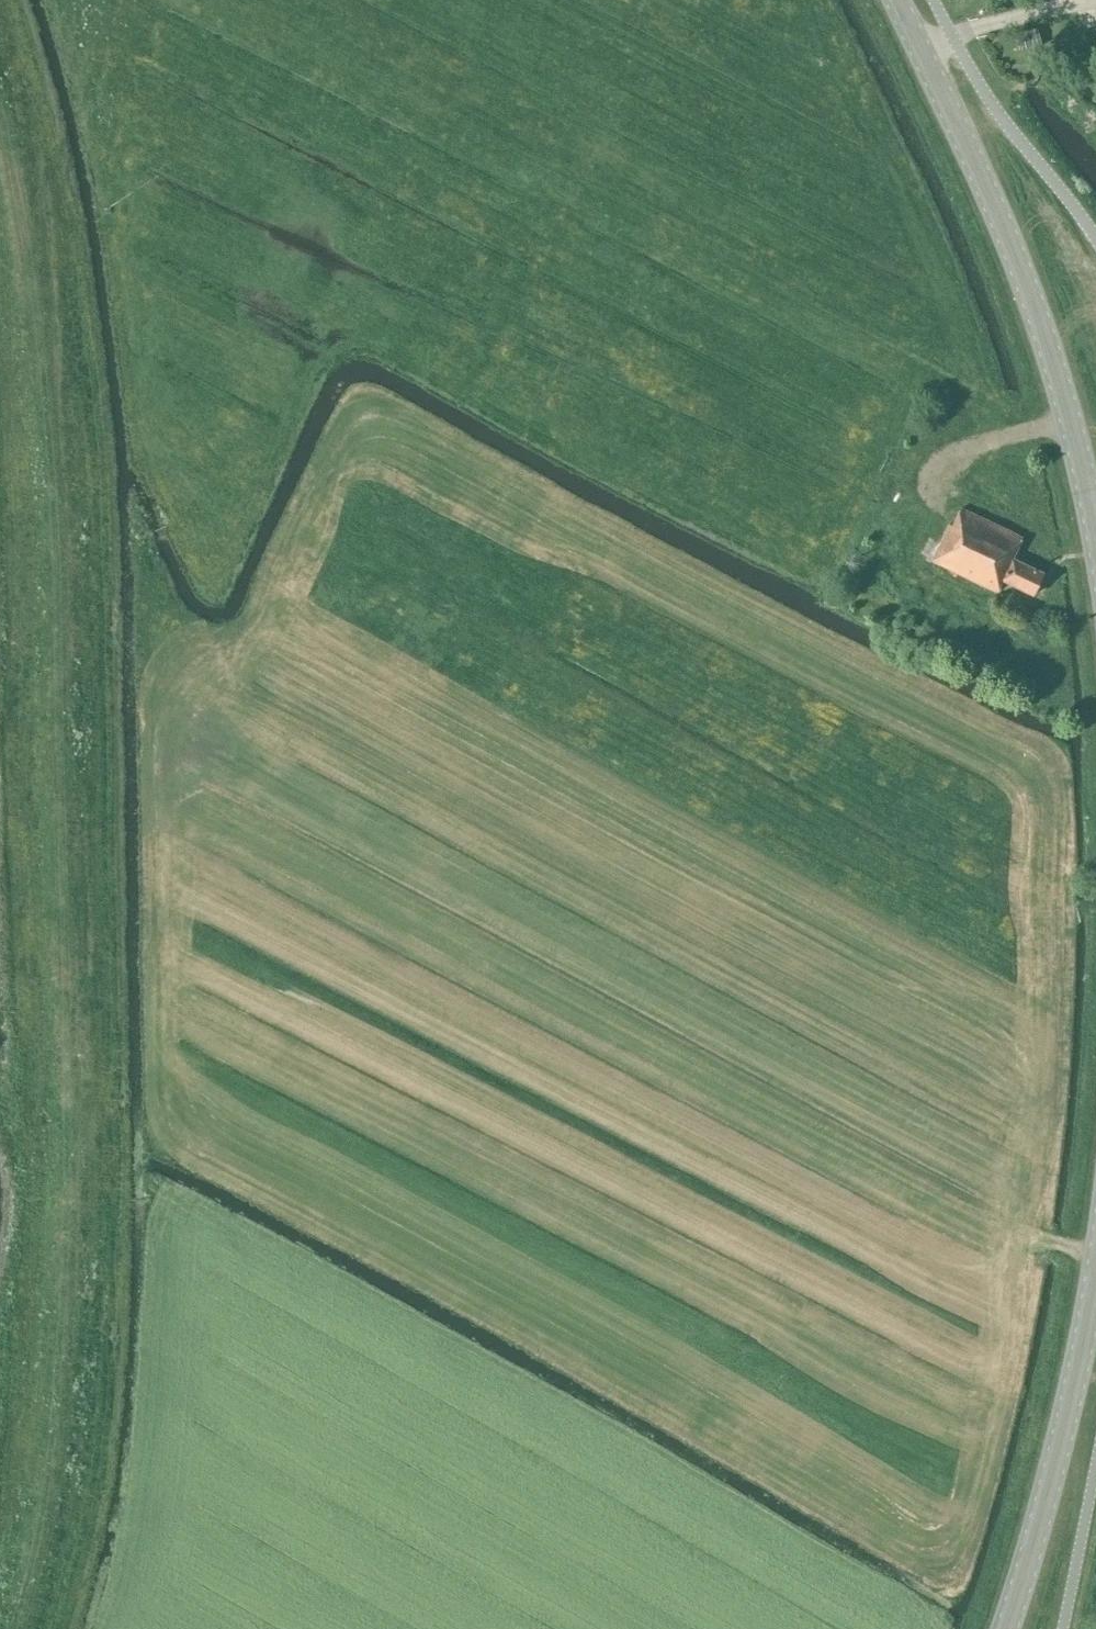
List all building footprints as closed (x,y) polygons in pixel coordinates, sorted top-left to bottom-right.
[(1034,594),(1044,572),(1014,556),(1023,539),(965,507),(956,524),(953,522),(934,556),(997,591),(1003,579),(1034,594)]
